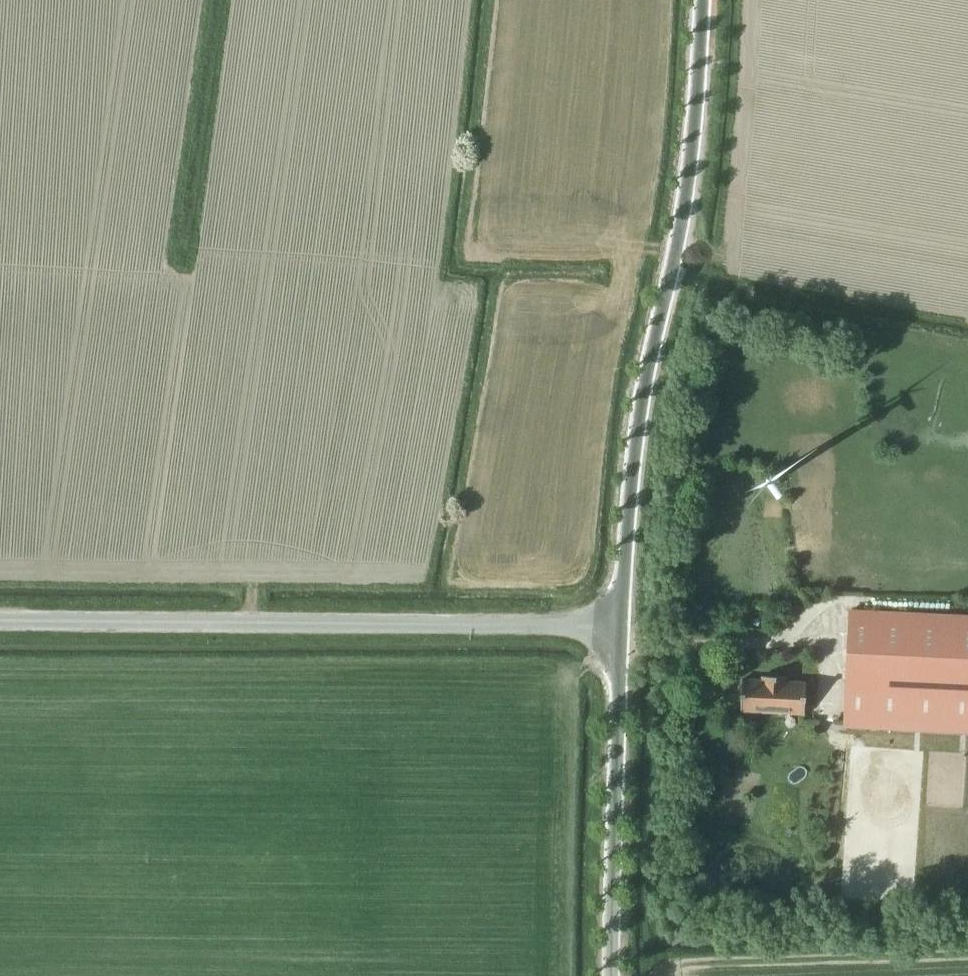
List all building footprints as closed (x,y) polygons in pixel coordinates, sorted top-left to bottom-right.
[(920,618),(852,615),(847,722),(967,728),(967,620),(920,618)] [(742,710),(804,714),(806,683),(786,682),(786,678),(762,676),(762,680),(744,679),(742,710)]
